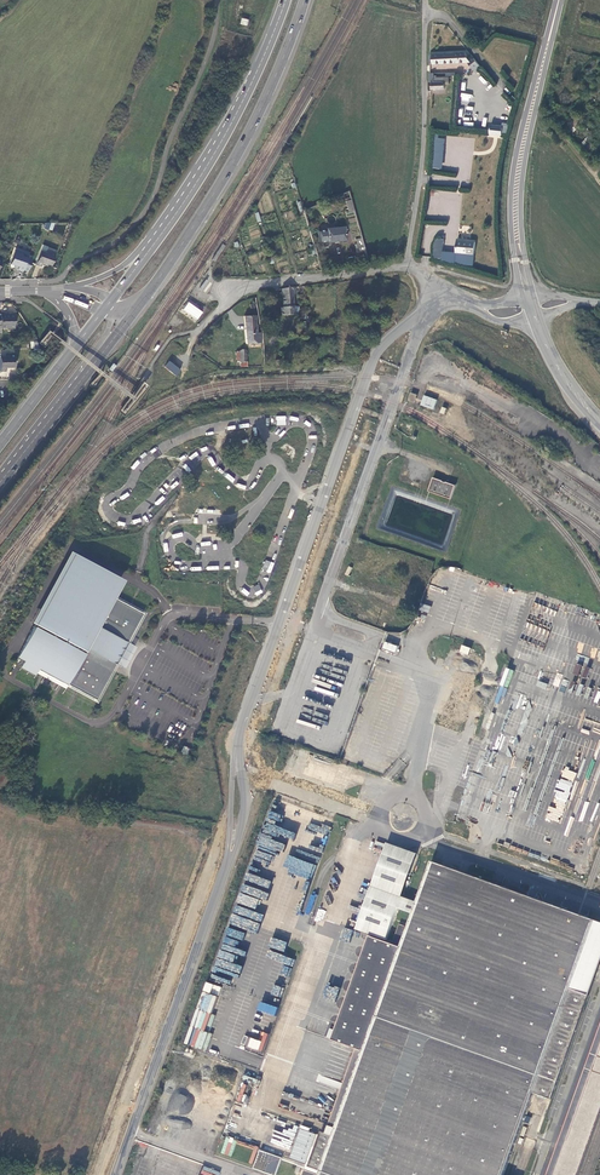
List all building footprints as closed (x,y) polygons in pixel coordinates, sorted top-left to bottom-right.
[(430,55),(430,63),(434,64),(466,63),(473,70),(479,64),(471,54),(468,57),(465,53),(430,55)] [(430,73),(430,83),(432,83),(432,90),(445,89),(445,85),(445,78),(437,78),(437,76),(434,76),(434,73),(430,73)] [(501,136),(502,126),(489,124),(488,135),(501,136)] [(435,137),(432,168),(441,169),(444,138),(435,137)] [(348,211),(353,210),(350,199),(345,201),(348,211)] [(325,229),(316,230),(318,241),(327,240),(327,241),(344,239),(343,226),(325,228),(325,229)] [(475,243),(457,241),(455,253),(474,255),(475,243)] [(23,271),(27,272),(32,260),(28,258),(30,253),(30,252),(16,247),(10,264),(18,267),(17,270),(23,272),(23,271)] [(42,264),(50,267),(55,254),(46,251),(45,253),(40,251),(35,265),(41,267),(42,264)] [(296,295),(295,287),(291,287),(281,289),(282,306),(280,306),(280,314),(298,314),(298,307),(294,307),(293,295),(296,295)] [(204,313),(189,302),(183,310),(199,320),(204,313)] [(14,328),(13,314),(0,314),(0,328),(14,328)] [(245,316),(247,344),(262,343),(262,333),(257,333),(255,316),(245,316)] [(6,371),(6,368),(14,368),(14,354),(5,354),(5,353),(0,353),(0,371),(6,371)] [(164,368),(175,376),(179,371),(169,362),(164,368)] [(434,409),(436,399),(423,395),(420,406),(434,409)] [(425,493),(450,503),(454,491),(429,481),(425,493)] [(178,497),(179,512),(189,511),(191,511),(190,495),(178,495),(178,497)] [(39,670),(97,701),(116,664),(115,664),(126,643),(127,644),(143,615),(107,595),(115,581),(71,558),(17,659),(24,662),(22,667),(37,675),(39,670)] [(271,572),(274,563),(265,560),(262,569),(271,572)] [(431,574),(432,566),(423,565),(422,573),(431,574)] [(259,584),(253,586),(256,594),(262,592),(259,584)] [(400,647),(388,642),(385,649),(398,654),(400,647)] [(462,719),(481,659),(473,657),(476,650),(462,645),(460,652),(451,649),(445,667),(459,671),(446,714),(462,719)] [(285,747),(214,976),(236,983),(245,951),(246,951),(294,796),(302,798),(315,756),(285,747)] [(354,809),(357,795),(344,792),(340,806),(354,809)] [(434,860),(409,932),(405,930),(407,924),(401,922),(394,943),(372,935),(335,1037),(359,1046),(331,1123),(339,1126),(336,1135),(324,1130),(312,1163),(324,1167),(322,1171),(308,1166),(304,1174),(506,1174),(536,1091),(554,1098),(599,970),(599,920),(589,916),(579,913),(434,860)] [(274,1015),(277,1007),(259,1002),(257,1010),(274,1015)] [(599,1117),(599,1029),(548,1174),(579,1174),(599,1117)] [(309,1160),(320,1131),(304,1125),(293,1154),(309,1160)] [(252,1168),(273,1174),(275,1174),(281,1157),(258,1150),(252,1168)]
